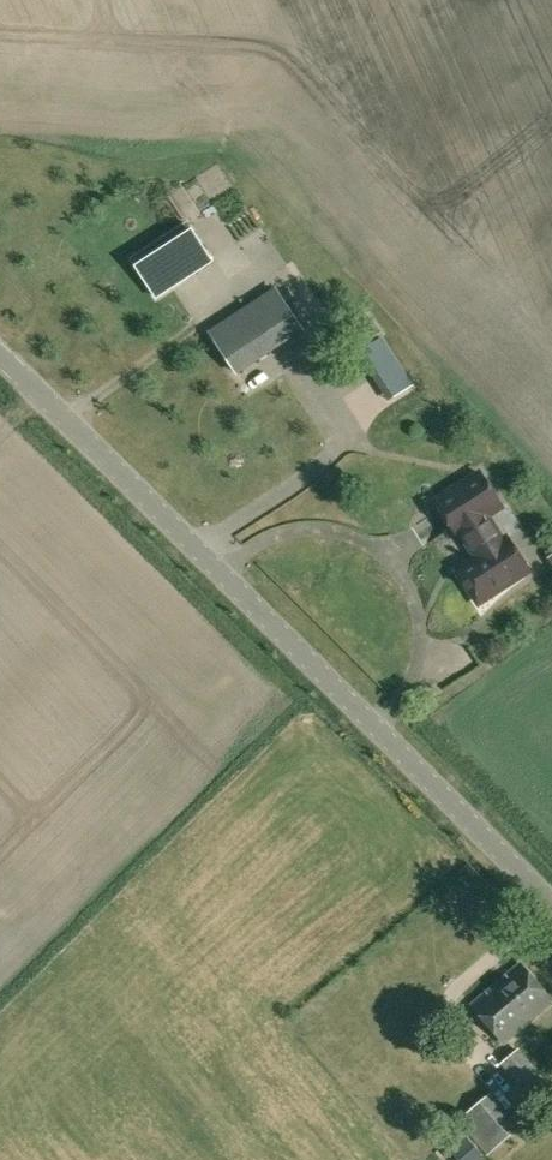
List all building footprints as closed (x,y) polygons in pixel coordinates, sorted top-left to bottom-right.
[(178,224),(126,257),(150,294),(202,260),(178,224)] [(209,330),(238,375),(305,330),(275,286),(209,330)] [(355,323),(344,330),(355,347),(379,331),(370,317),(357,326),(355,323)] [(371,347),(383,377),(405,368),(393,338),(371,347)] [(502,506),(480,473),(436,501),(458,535),(461,533),(477,557),(457,570),(478,603),(529,571),(507,537),(503,540),(487,516),(502,506)] [(551,1002),(551,1000),(520,962),(471,1004),(504,1043),(551,1002)] [(517,1081),(533,1066),(517,1048),(501,1062),(517,1081)] [(489,1096),(465,1117),(486,1143),(511,1122),(489,1096)] [(460,1129),(444,1143),(458,1159),(487,1159),(460,1129)]
